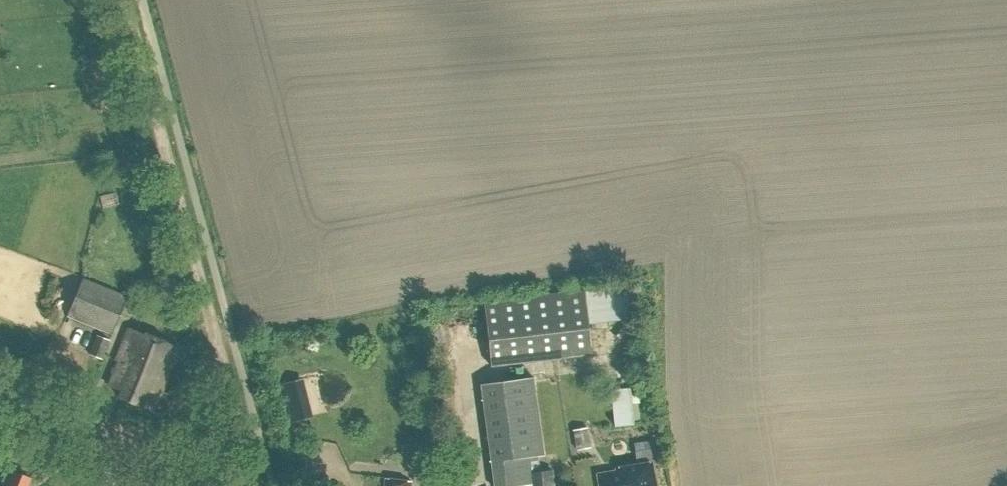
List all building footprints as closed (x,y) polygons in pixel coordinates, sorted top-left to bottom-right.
[(84,277),(82,276),(66,316),(111,334),(127,295),(91,281),(95,273),(87,270),(84,277)] [(584,291),(483,302),(490,366),(591,355),(584,291)] [(119,397),(152,410),(159,393),(160,393),(178,347),(129,328),(116,360),(118,361),(109,385),(122,390),(119,397)] [(88,353),(101,359),(109,339),(90,332),(88,338),(93,340),(88,353)] [(554,472),(542,473),(528,378),(480,385),(494,485),(556,485),(554,472)] [(305,405),(289,409),(292,421),(308,417),(305,405)] [(590,446),(587,425),(574,427),(577,448),(590,446)] [(650,464),(616,469),(616,472),(597,475),(599,485),(654,485),(650,464)] [(30,478),(12,471),(6,485),(26,485),(30,478)]
